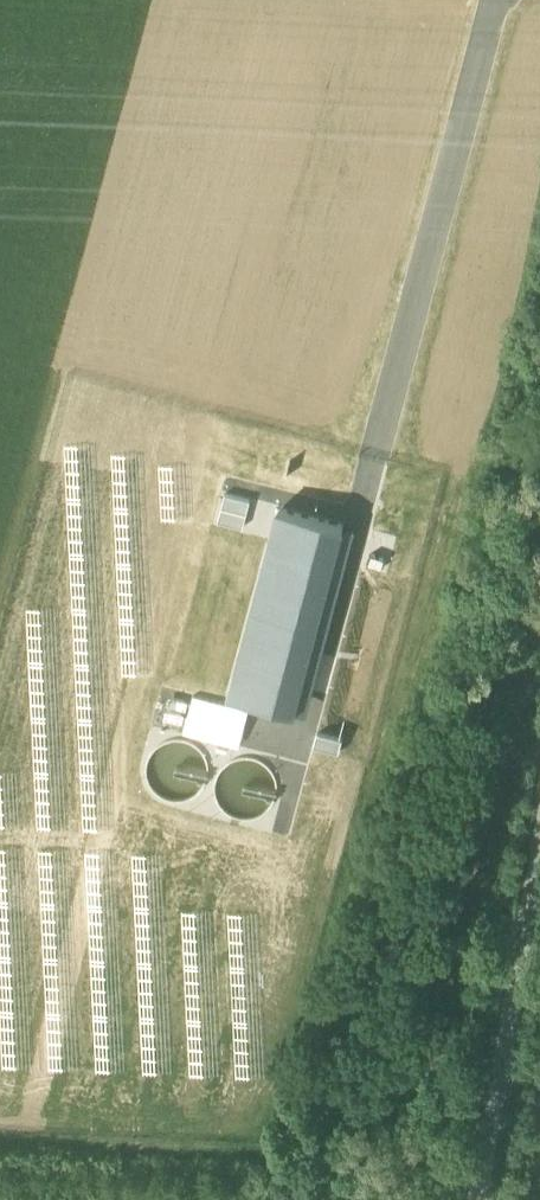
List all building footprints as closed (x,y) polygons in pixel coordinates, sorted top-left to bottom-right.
[(225,493),(218,520),(243,526),(250,499),(225,493)] [(343,521),(278,504),(227,693),(293,711),(343,521)] [(338,753),(342,741),(317,734),(313,746),(338,753)]
